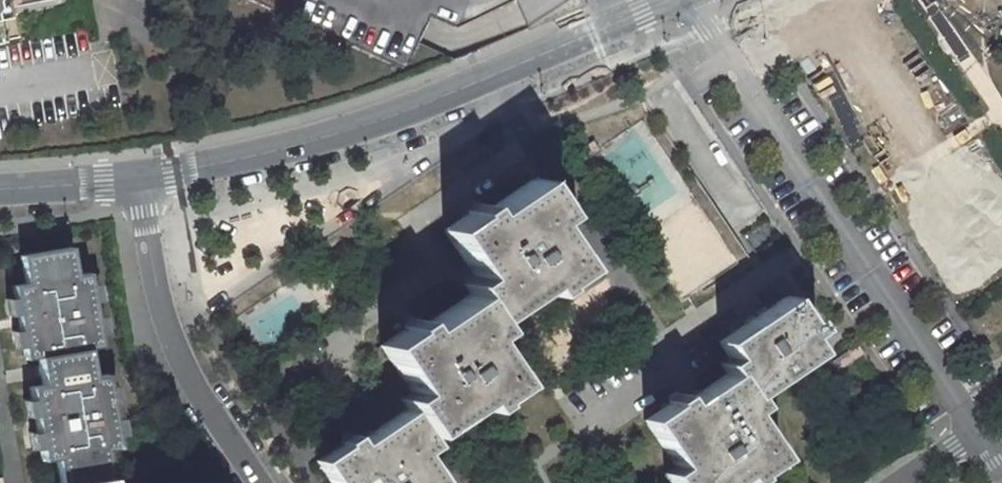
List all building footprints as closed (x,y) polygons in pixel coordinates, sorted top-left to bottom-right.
[(23,38),(15,0),(0,0),(0,43),(23,38)] [(358,475),(361,482),(474,482),(461,462),(482,451),(534,417),(543,422),(555,412),(578,398),(543,351),(555,344),(547,334),(600,296),(611,307),(645,284),(611,233),(627,226),(600,189),(548,223),(540,215),(503,241),(524,272),(534,288),(522,297),(530,310),(483,341),(474,329),(459,342),(437,356),(468,397),(472,405),(460,414),(439,420),(396,451),(389,440),(350,468),(358,475)] [(701,195),(647,221),(682,294),(736,268),(701,195)] [(10,285),(23,360),(37,357),(42,385),(28,388),(41,461),(55,459),(59,482),(111,482),(105,450),(118,449),(105,374),(92,377),(86,349),(100,346),(88,272),(73,274),(68,246),(19,255),(24,283),(10,285)] [(682,435),(720,477),(715,482),(804,482),(820,466),(790,423),(802,417),(793,403),(857,359),(850,347),(859,340),(832,304),(761,350),(771,366),(762,369),(772,384),(728,411),(723,403),(682,435)]
